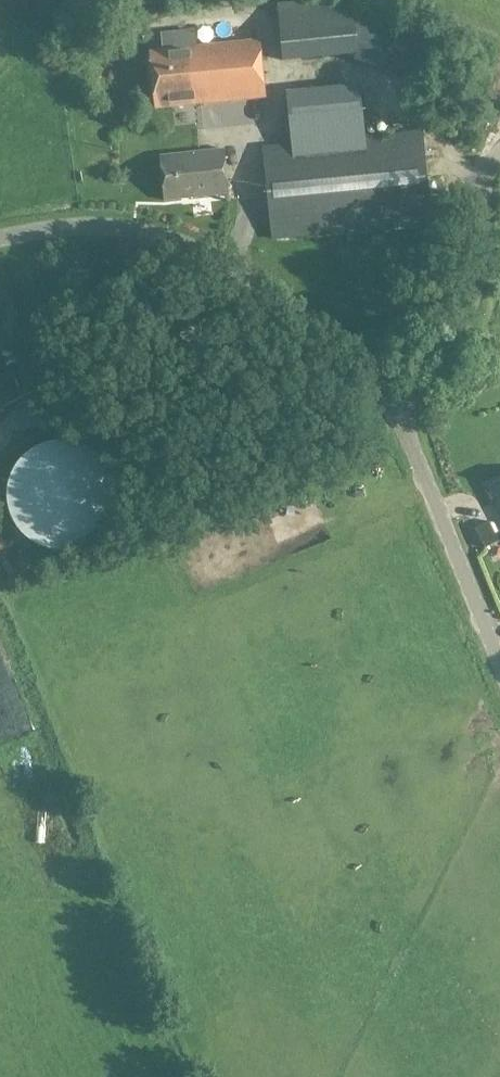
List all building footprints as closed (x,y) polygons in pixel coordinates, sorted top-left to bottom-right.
[(358,60),(420,82),(435,40),(354,11),(352,0),(315,0),(278,4),(284,61),(357,54),(358,60)] [(156,109),(267,97),(261,40),(151,51),(156,109)] [(288,99),(293,145),(265,148),(274,239),(432,224),(423,132),(366,138),(361,92),(288,99)] [(230,194),(225,149),(162,156),(166,201),(230,194)] [(0,361),(0,401),(21,391),(6,359),(0,361)] [(305,421),(310,416),(304,410),(299,415),(305,421)] [(98,539),(84,435),(3,446),(15,534),(30,532),(32,548),(98,539)] [(489,486),(499,509),(499,481),(489,486)] [(490,522),(478,528),(477,529),(486,548),(499,541),(490,522)] [(20,734),(0,644),(0,738),(20,734)]
